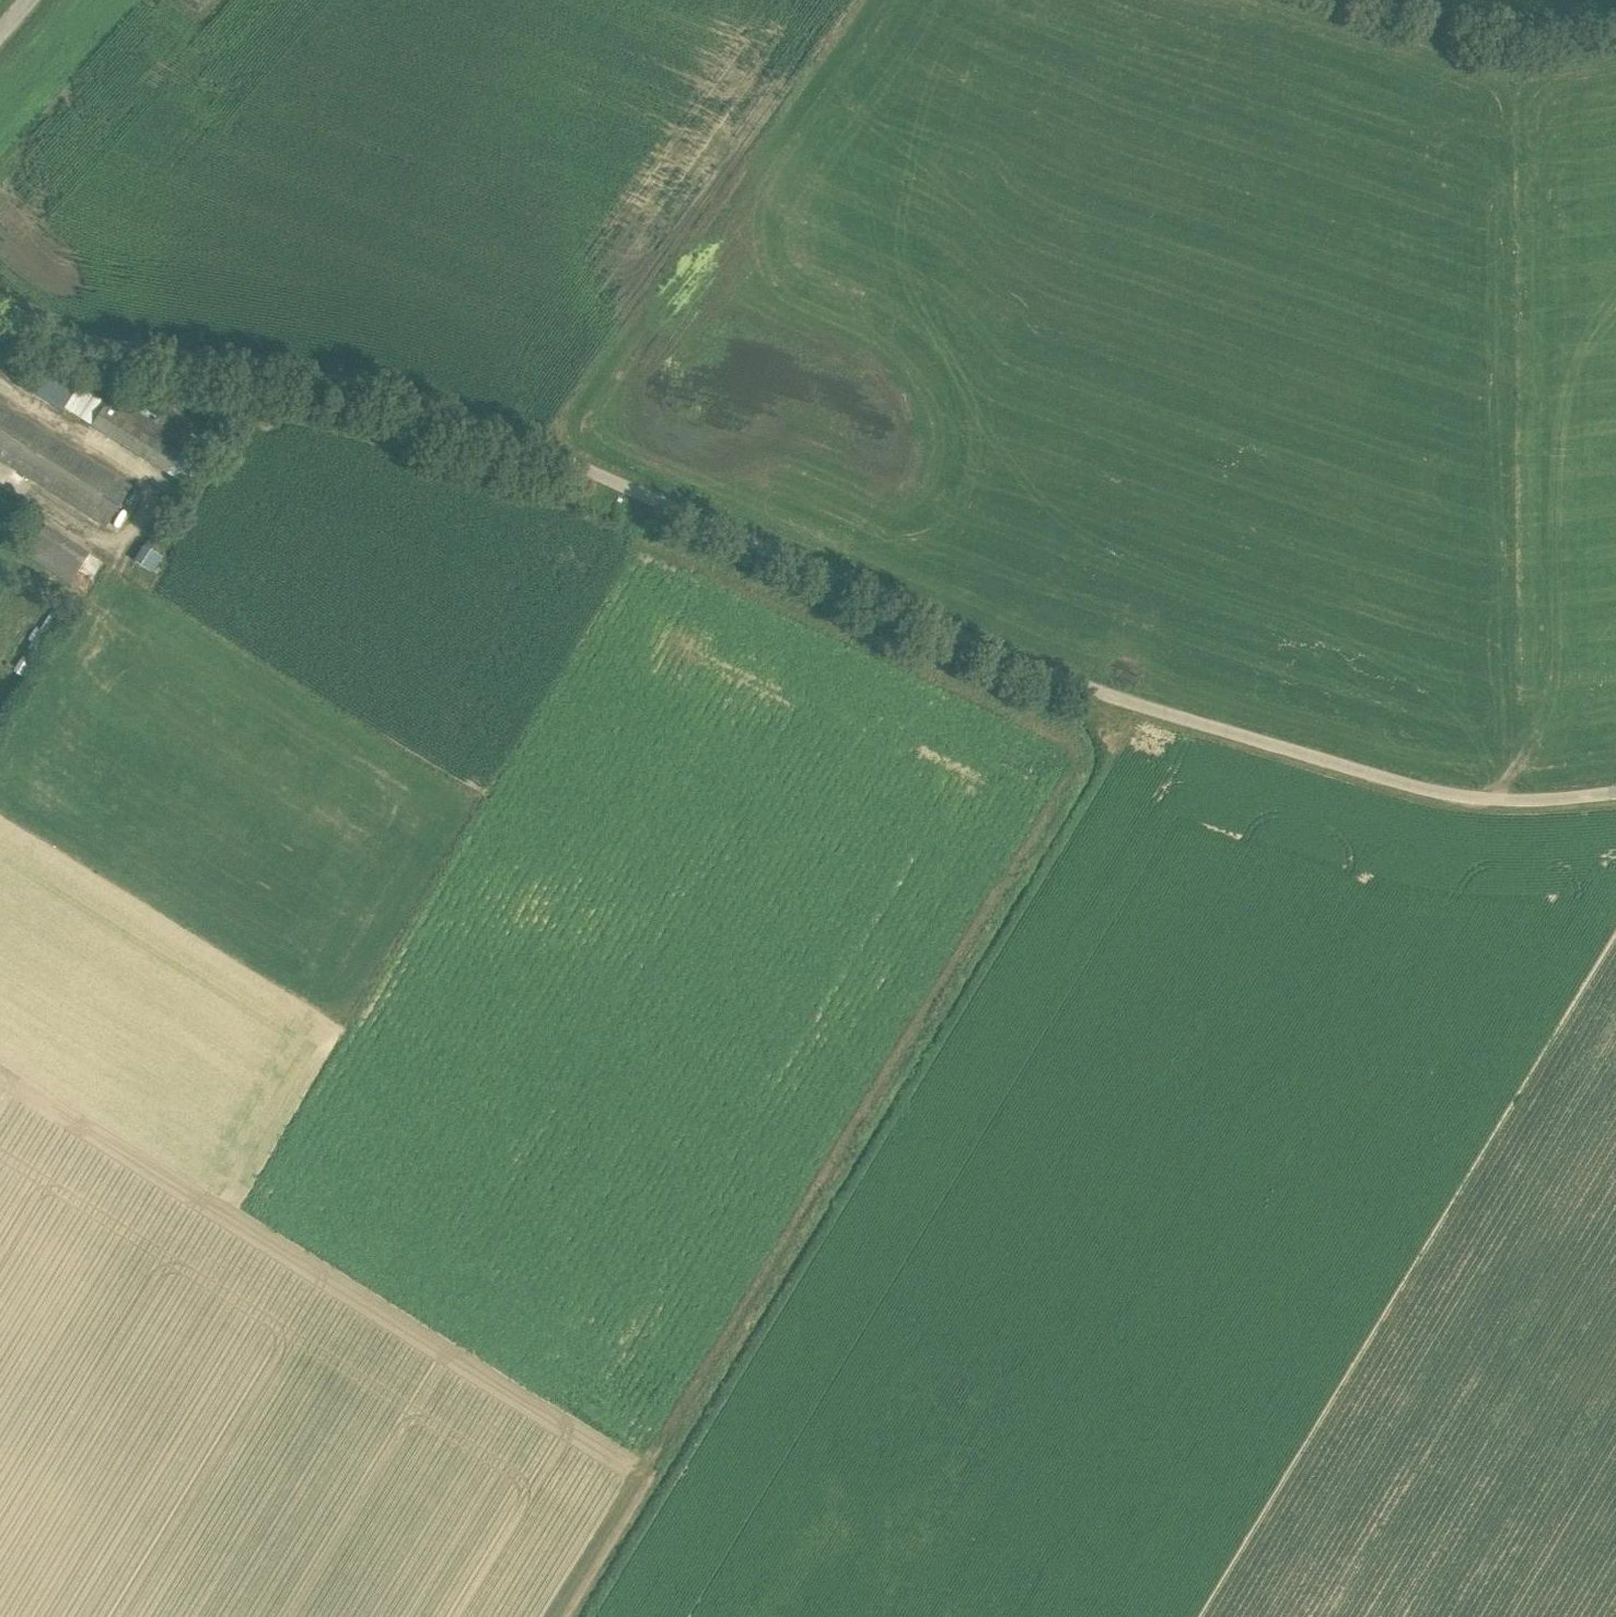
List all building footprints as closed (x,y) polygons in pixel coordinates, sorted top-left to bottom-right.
[(187,485),(203,460),(199,458),(201,455),(185,445),(198,426),(166,406),(165,407),(159,417),(132,400),(126,408),(124,407),(122,410),(108,401),(105,405),(78,388),(76,391),(65,384),(62,388),(46,378),(33,397),(34,398),(62,416),(64,412),(166,477),(168,473),(187,485)] [(105,529),(131,488),(0,407),(0,464),(105,529)] [(88,555),(44,527),(25,558),(68,586),(88,555)] [(142,547),(133,562),(152,575),(162,560),(142,547)] [(31,644),(12,673),(26,682),(33,671),(31,669),(61,621),(50,615),(39,632),(35,630),(27,641),(31,644)]
